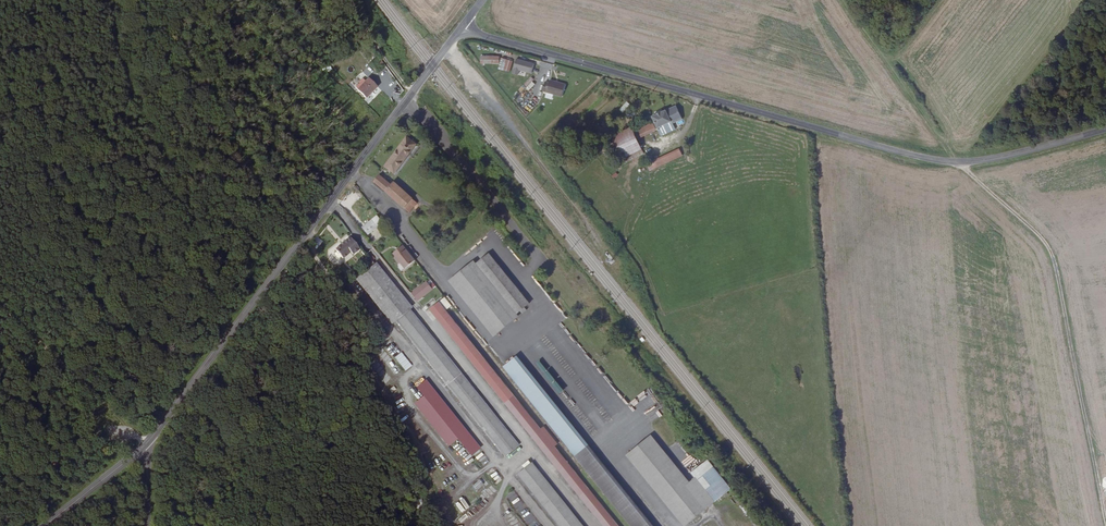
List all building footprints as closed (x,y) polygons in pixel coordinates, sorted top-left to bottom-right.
[(536,65),(518,61),(517,67),(534,71),(536,65)] [(376,86),(367,78),(356,89),(366,96),(376,86)] [(522,92),(525,88),(528,91),(536,83),(530,78),(519,89),(522,92)] [(564,97),(567,85),(552,80),(551,83),(545,81),(543,91),(564,97)] [(675,104),(666,109),(671,121),(672,123),(682,119),(675,104)] [(657,127),(671,121),(666,109),(652,115),(657,127)] [(657,129),(655,124),(634,134),(636,139),(657,129)] [(637,142),(659,132),(657,129),(636,139),(637,142)] [(613,139),(624,162),(642,153),(637,142),(636,139),(634,134),(632,130),(613,139)] [(391,172),(396,166),(399,169),(416,146),(408,140),(387,168),(391,172)] [(679,150),(654,161),(657,168),(682,157),(679,150)] [(392,185),(381,175),(376,182),(410,212),(417,204),(394,184),(392,185)] [(357,202),(362,192),(352,187),(350,190),(354,193),(352,197),(347,195),(341,205),(351,210),(353,205),(350,204),(352,199),(357,202)] [(378,228),(372,221),(362,229),(367,236),(378,228)] [(358,251),(350,239),(334,251),(335,253),(333,255),(332,258),(333,260),(334,262),(337,262),(340,260),(341,261),(349,255),(351,257),(358,251)] [(404,267),(414,259),(402,243),(399,246),(398,246),(397,247),(398,248),(393,252),(395,255),(394,257),(398,262),(400,261),(404,267)] [(522,291),(491,253),(478,263),(508,301),(522,291)] [(368,259),(352,272),(356,277),(380,308),(393,324),(395,322),(410,310),(394,290),(371,262),(368,259)] [(508,301),(478,263),(466,273),(499,313),(510,304),(508,301)] [(457,281),(489,321),(499,313),(466,273),(457,281)] [(426,280),(410,291),(417,299),(432,287),(426,280)] [(522,291),(508,301),(510,304),(519,314),(532,304),(522,291)] [(444,296),(429,308),(435,316),(444,309),(450,304),(444,296)] [(444,309),(435,316),(599,525),(614,525),(444,309)] [(517,445),(410,310),(395,322),(502,457),(517,445)] [(411,366),(401,352),(399,353),(384,332),(378,336),(404,371),(411,366)] [(379,357),(395,374),(400,369),(385,352),(379,357)] [(516,360),(504,369),(519,389),(531,379),(516,360)] [(536,363),(558,394),(562,391),(540,360),(536,363)] [(387,382),(391,377),(379,366),(375,371),(387,382)] [(587,450),(531,379),(519,389),(574,459),(587,450)] [(615,441),(630,426),(628,423),(612,438),(615,441)] [(630,456),(686,525),(723,496),(731,490),(714,468),(696,482),(673,453),(657,434),(630,456)] [(689,471),(700,463),(698,459),(694,461),(692,457),(687,460),(690,466),(687,468),(689,471)] [(531,463),(515,475),(556,525),(580,525),(531,463)] [(477,492),(487,482),(482,477),(472,486),(477,492)] [(490,496),(496,491),(491,485),(485,490),(490,496)] [(484,502),(490,497),(484,491),(479,496),(484,502)] [(481,500),(465,514),(470,519),(486,505),(481,500)] [(475,522),(478,524),(491,513),(489,510),(475,522)]
